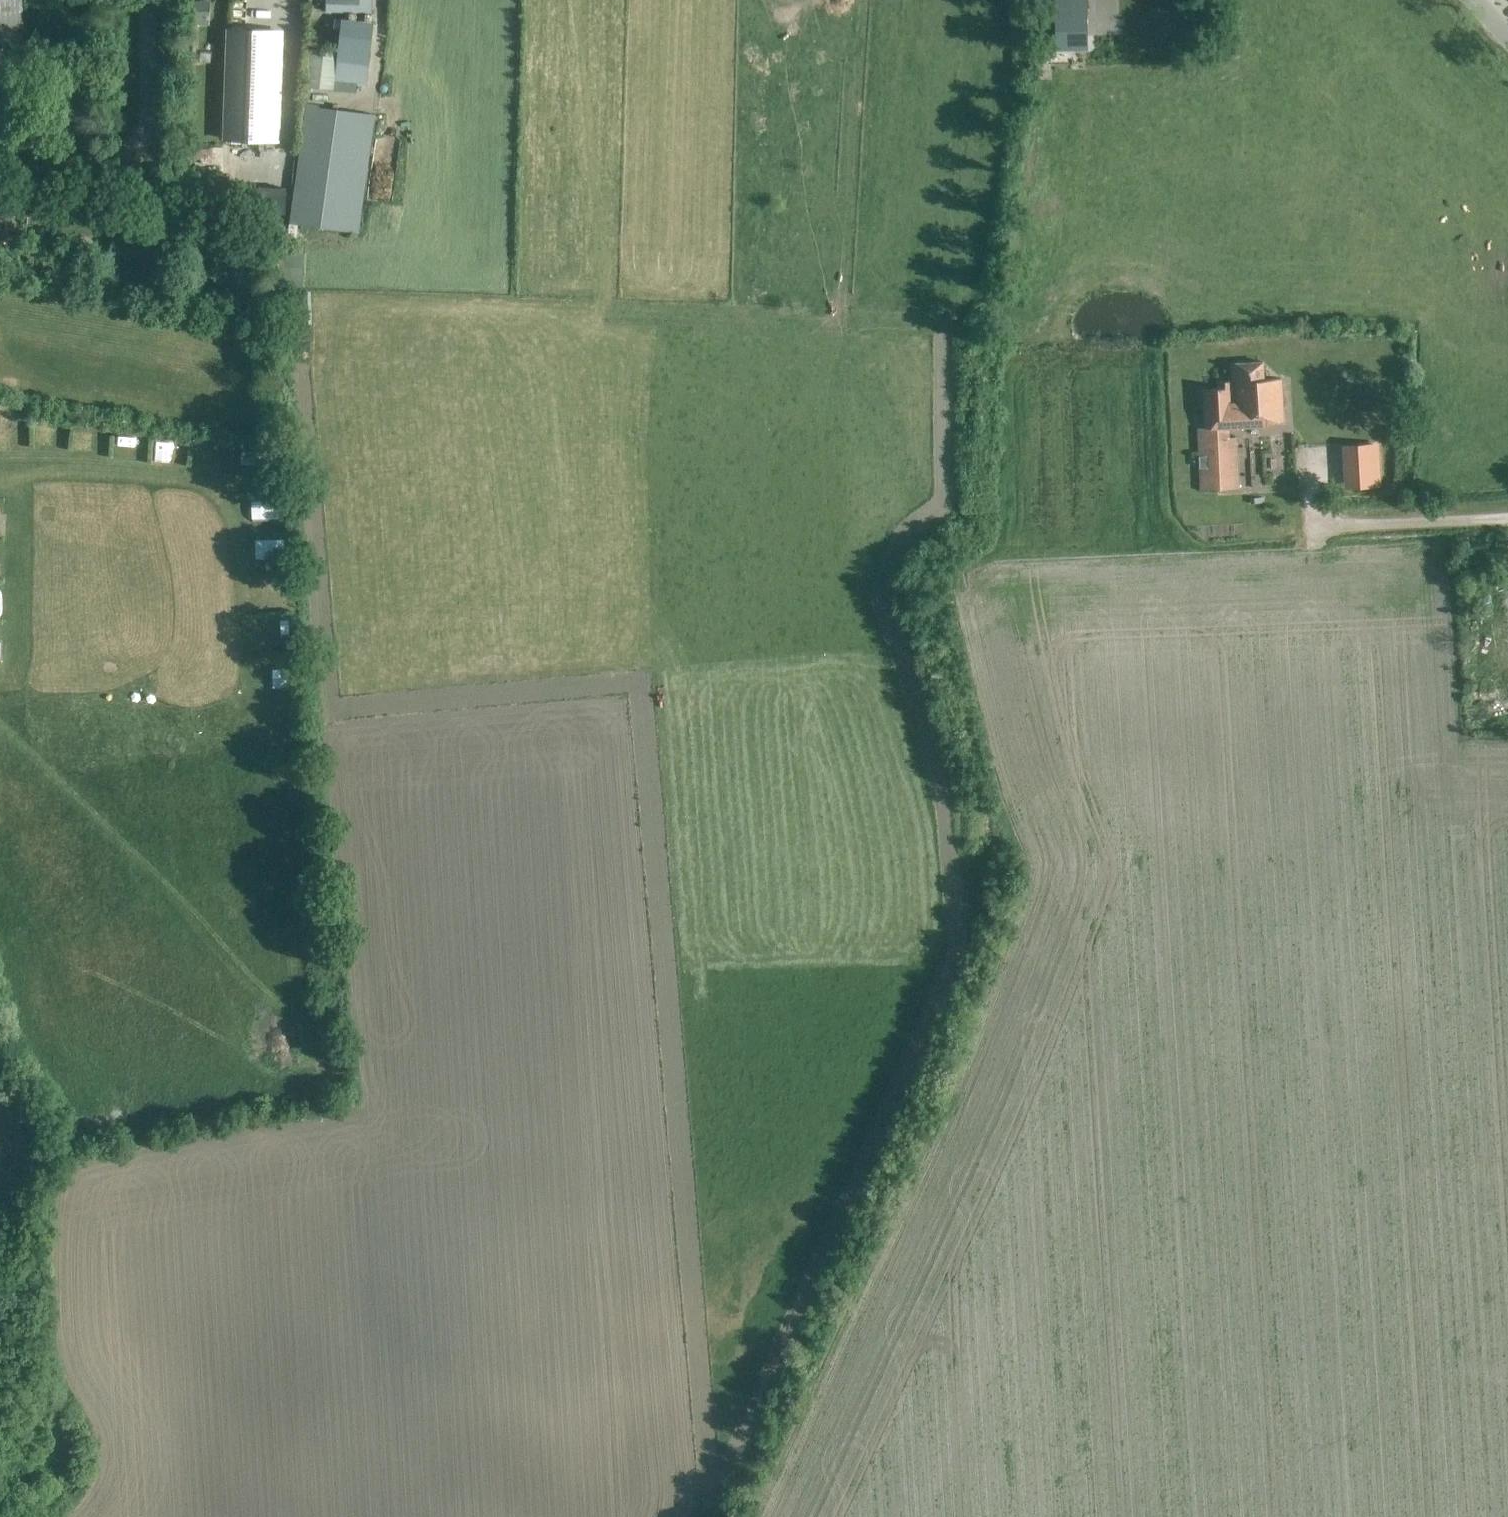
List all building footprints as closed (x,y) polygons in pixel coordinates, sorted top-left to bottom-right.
[(23,0),(0,0),(0,139),(29,138),(23,0)] [(326,13),(357,14),(358,0),(326,0),(326,13)] [(1055,51),(1089,48),(1088,0),(1054,0),(1055,51)] [(186,24),(209,25),(210,2),(187,1),(186,24)] [(342,20),(338,52),(309,49),(305,86),(334,90),(335,82),(366,86),(374,24),(342,20)] [(228,30),(224,138),(274,140),(278,31),(228,30)] [(367,114),(306,105),(291,212),(302,213),(300,224),(358,232),(372,137),(364,136),(367,114)] [(237,186),(236,213),(285,214),(286,188),(237,186)] [(98,212),(98,199),(83,198),(83,212),(98,212)] [(66,220),(85,222),(86,210),(67,208),(66,220)] [(143,225),(136,268),(153,271),(160,227),(143,225)] [(1198,428),(1202,491),(1238,488),(1234,424),(1282,421),(1280,378),(1263,379),(1262,361),(1230,363),(1231,381),(1217,382),(1217,388),(1202,389),(1204,428),(1198,428)] [(109,442),(131,443),(131,428),(109,428),(109,442)] [(151,455),(169,458),(173,437),(154,434),(151,455)] [(1376,459),(1375,444),(1344,446),(1345,461),(1376,459)] [(253,494),(253,513),(271,512),(270,493),(253,494)]
